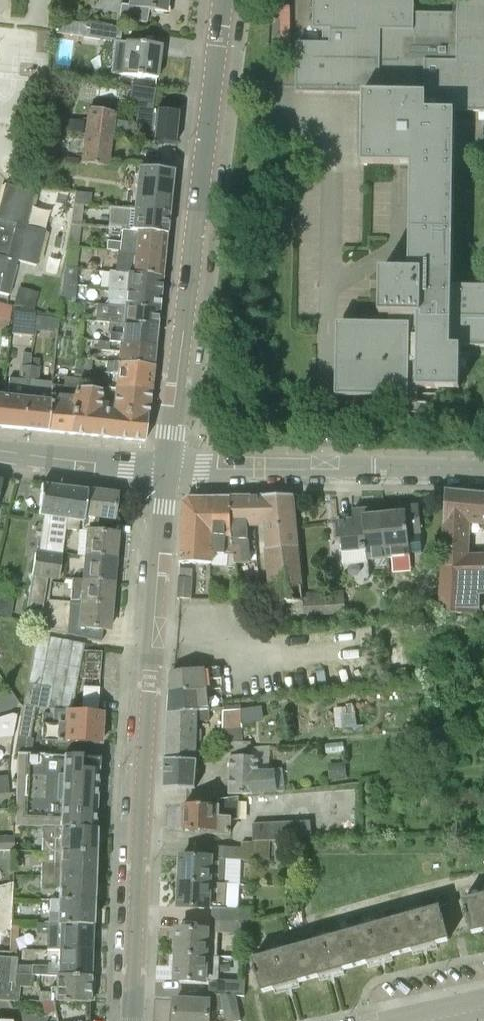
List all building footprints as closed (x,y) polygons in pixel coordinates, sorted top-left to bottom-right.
[(147,10),(166,12),(168,0),(129,0),(128,7),(119,6),(117,19),(145,23),(147,10)] [(471,289),(452,288),(454,165),(455,111),(483,112),(483,0),(459,0),(458,14),(414,13),(415,0),(315,0),(315,29),(324,29),(323,44),(298,43),(297,93),(364,94),(363,164),(412,165),(411,271),(382,271),(381,315),(391,315),(391,325),(338,324),(337,396),(409,397),(409,388),(460,389),(461,347),(483,347),(483,289),(471,289)] [(84,37),(119,43),(122,28),(86,23),(84,37)] [(124,43),(121,74),(139,77),(139,76),(157,78),(160,47),(139,45),(124,43)] [(85,136),(112,139),(115,113),(88,109),(85,136)] [(151,142),(174,145),(175,145),(178,112),(155,110),(155,115),(138,114),(135,132),(152,134),(151,142)] [(81,163),(108,168),(112,139),(85,136),(81,163)] [(124,187),(171,192),(173,171),(138,168),(138,170),(126,168),(124,187)] [(8,296),(17,262),(36,267),(45,232),(26,227),(34,193),(5,186),(0,205),(0,294),(8,296)] [(133,210),(169,214),(171,192),(124,187),(122,209),(133,210)] [(83,205),(89,206),(91,194),(75,192),(74,204),(83,205)] [(72,223),(81,224),(83,205),(74,204),(71,225),(72,226),(72,223)] [(119,230),(122,230),(167,234),(169,214),(133,210),(132,217),(121,216),(119,230)] [(69,246),(79,247),(82,225),(81,224),(72,223),(72,226),(69,246)] [(106,250),(118,251),(164,256),(167,234),(122,230),(120,243),(107,242),(106,250)] [(66,267),(77,268),(79,247),(69,246),(66,267)] [(115,272),(162,277),(164,256),(118,251),(115,272)] [(63,284),(74,286),(77,268),(66,267),(63,284)] [(107,289),(108,289),(160,294),(162,277),(115,272),(109,272),(107,289)] [(60,301),(72,303),(74,286),(63,284),(60,301)] [(107,306),(159,311),(160,294),(108,289),(107,306)] [(7,329),(13,307),(0,304),(0,327),(7,329)] [(107,343),(155,347),(159,311),(107,306),(97,305),(95,322),(109,323),(107,343)] [(40,326),(56,326),(56,314),(40,314),(40,326)] [(117,363),(153,366),(155,347),(107,343),(96,342),(95,350),(107,351),(107,352),(118,352),(117,363)] [(47,433),(76,435),(80,389),(83,380),(84,370),(82,370),(83,360),(76,359),(73,379),(65,378),(64,387),(52,385),(50,401),(47,433)] [(114,389),(150,392),(153,366),(117,363),(106,362),(105,373),(115,374),(114,389)] [(18,380),(28,381),(30,367),(19,366),(18,380)] [(28,381),(39,382),(40,368),(30,367),(28,381)] [(105,373),(84,370),(83,380),(107,382),(108,373),(105,373)] [(24,430),(27,399),(28,381),(9,379),(7,397),(3,396),(0,426),(0,428),(24,430)] [(24,430),(47,433),(50,401),(51,384),(28,381),(27,399),(24,430)] [(146,442),(150,392),(114,389),(113,404),(101,402),(102,391),(80,389),(76,435),(146,442)] [(65,534),(65,530),(67,520),(79,521),(84,522),(88,491),(42,485),(38,516),(44,517),(39,552),(62,555),(65,534)] [(88,491),(84,522),(97,523),(98,518),(114,520),(117,495),(88,491)] [(483,597),(483,554),(469,554),(470,524),(483,525),(483,494),(447,491),(446,523),(444,523),(439,612),(448,612),(448,621),(465,619),(464,611),(472,610),(472,608),(481,608),(480,597),(483,597)] [(262,497),(231,498),(235,565),(236,565),(251,562),(249,540),(248,529),(262,528),(264,547),(265,547),(270,588),(241,592),(244,610),(272,607),(274,626),(306,622),(305,617),(346,614),(344,590),(304,593),(295,496),(262,497)] [(212,563),(212,554),(213,498),(190,498),(184,503),(181,562),(212,563)] [(216,554),(228,555),(229,567),(236,567),(236,565),(235,565),(231,498),(213,498),(212,554),(216,554)] [(384,515),(388,558),(411,556),(409,534),(422,533),(420,506),(405,507),(405,510),(396,511),(396,514),(384,515)] [(368,560),(388,558),(384,515),(370,516),(370,510),(353,512),(354,521),(337,523),(339,541),(342,541),(344,554),(367,552),(368,560)] [(67,520),(65,530),(78,531),(79,521),(67,520)] [(83,556),(114,559),(117,534),(96,532),(85,531),(84,555),(83,556)] [(24,615),(41,617),(47,579),(59,581),(62,555),(39,552),(33,551),(24,615)] [(77,580),(112,583),(114,559),(83,556),(82,578),(77,578),(77,580)] [(179,598),(193,599),(195,578),(180,577),(179,598)] [(111,606),(112,583),(77,580),(74,604),(80,604),(111,606)] [(10,617),(13,601),(0,599),(0,615),(10,617)] [(80,629),(79,637),(101,642),(102,630),(108,631),(111,606),(80,604),(77,629),(80,629)] [(53,710),(72,711),(84,644),(36,635),(15,753),(17,753),(31,754),(34,739),(30,739),(36,708),(47,710),(53,710)] [(204,710),(211,711),(207,680),(222,679),(222,667),(171,672),(169,708),(204,710)] [(19,704),(9,690),(4,694),(0,696),(0,713),(13,709),(19,704)] [(233,742),(243,742),(243,724),(264,721),(263,707),(242,710),(224,711),(222,744),(231,744),(231,742),(233,742)] [(167,733),(202,735),(203,730),(198,730),(199,712),(211,711),(204,710),(169,708),(167,733)] [(66,742),(71,743),(100,744),(102,713),(72,711),(53,710),(52,714),(42,714),(41,740),(57,741),(56,744),(66,744),(66,742)] [(13,737),(17,715),(12,714),(0,718),(0,738),(13,737)] [(198,762),(198,761),(198,760),(197,760),(198,741),(202,742),(202,735),(167,733),(167,737),(166,760),(198,762)] [(252,747),(252,742),(243,742),(233,742),(233,744),(232,757),(252,757),(252,747)] [(231,795),(253,795),(286,792),(284,769),(271,768),(271,746),(252,747),(252,757),(232,757),(231,795)] [(16,792),(98,796),(99,759),(44,756),(44,755),(31,754),(17,753),(16,792)] [(423,770),(435,770),(434,753),(423,753),(423,770)] [(186,788),(196,788),(198,762),(166,760),(166,789),(186,788)] [(8,784),(8,776),(0,776),(0,785),(8,784)] [(9,793),(8,784),(0,785),(0,794),(9,793)] [(98,796),(16,792),(15,827),(96,829),(98,796)] [(212,834),(232,834),(233,820),(239,821),(240,798),(212,802),(212,806),(184,805),(183,831),(212,832),(212,834)] [(300,839),(308,839),(308,838),(307,821),(253,824),(254,842),(272,841),(285,840),(300,839)] [(46,854),(95,856),(96,830),(43,828),(42,852),(46,852),(46,854)] [(14,851),(14,836),(0,837),(0,850),(14,851)] [(271,860),(272,841),(254,842),(242,842),(242,847),(217,846),(216,858),(182,856),(181,882),(226,884),(227,859),(256,861),(256,859),(271,860)] [(41,877),(94,879),(95,856),(46,854),(46,864),(42,864),(41,877)] [(58,901),(94,901),(94,879),(41,877),(41,887),(58,888),(58,901)] [(213,920),(247,921),(250,921),(251,909),(227,908),(229,884),(226,884),(181,882),(180,908),(214,909),(213,920)] [(483,930),(483,895),(464,899),(466,909),(465,910),(467,916),(468,916),(472,933),(483,930)] [(48,924),(93,925),(94,901),(58,901),(50,901),(50,912),(48,911),(48,924)] [(450,940),(449,939),(445,923),(446,923),(444,916),(443,917),(440,907),(393,920),(403,953),(450,940)] [(204,957),(219,956),(220,934),(247,934),(247,921),(213,920),(213,931),(179,930),(178,956),(204,957)] [(356,967),(403,953),(393,920),(346,933),(356,967)] [(58,951),(92,952),(93,925),(48,924),(37,924),(36,934),(48,934),(47,950),(58,951)] [(8,953),(9,931),(0,930),(0,953),(8,953)] [(309,980),(356,967),(346,933),(300,946),(309,980)] [(262,993),(309,980),(300,946),(253,960),(256,970),(255,970),(257,977),(258,976),(262,993)] [(57,975),(91,976),(92,952),(58,951),(57,975)] [(245,997),(246,983),(219,982),(221,957),(219,956),(204,957),(178,956),(177,981),(211,983),(210,995),(221,996),(237,996),(245,997)] [(17,974),(17,965),(18,958),(0,957),(0,973),(17,974)] [(33,975),(33,966),(17,965),(17,974),(31,975),(33,975)] [(33,975),(47,975),(48,966),(33,966),(33,975)] [(20,987),(32,988),(33,975),(31,975),(17,974),(0,973),(0,986),(20,987)] [(53,1002),(90,1003),(91,976),(57,975),(55,975),(55,989),(51,988),(51,992),(38,991),(38,1001),(53,1002)] [(18,1001),(20,987),(0,986),(0,1000),(18,1001)] [(227,1020),(242,1020),(237,996),(221,996),(227,1020)] [(175,1000),(174,1020),(210,1020),(211,1002),(175,1000)] [(90,1003),(53,1002),(57,1020),(89,1020),(90,1003)]
